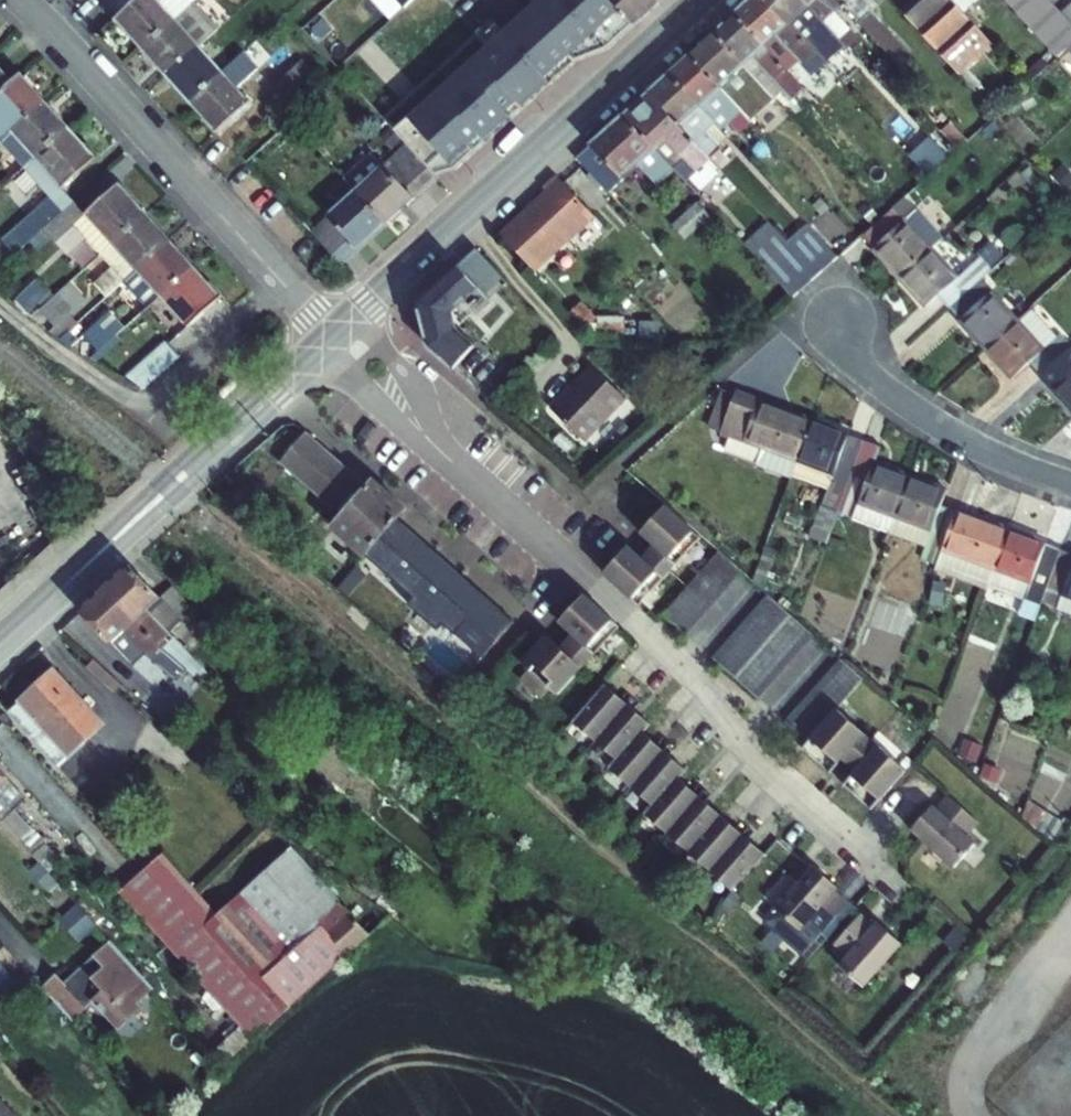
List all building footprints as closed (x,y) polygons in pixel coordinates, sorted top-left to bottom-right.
[(158,3),(156,0),(136,0),(116,17),(143,48),(192,4),(188,0),(162,0),(158,3)] [(383,117),(408,145),(436,174),(450,161),(456,167),(562,70),(573,59),(607,47),(634,23),(613,0),(547,0),(509,36),(503,30),(502,29),(487,42),(477,31),(383,117)] [(503,30),(509,36),(547,0),(536,0),(514,20),(503,30)] [(659,0),(613,0),(634,23),(660,0),(659,0)] [(767,0),(750,0),(735,14),(789,72),(800,62),(812,76),(821,68),(832,79),(836,76),(825,64),(767,0)] [(825,64),(846,45),(804,0),(767,0),(825,64)] [(839,0),(804,0),(846,45),(848,48),(858,38),(835,13),(844,5),(839,0)] [(903,11),(959,73),(991,44),(977,28),(978,28),(963,11),(952,0),(915,0),(903,11)] [(963,11),(975,0),(952,0),(963,11)] [(1057,58),(1061,55),(1040,32),(1028,17),(1015,2),(1012,0),(1006,0),(1057,58)] [(1015,2),(1028,17),(1047,0),(1017,0),(1015,2)] [(1050,0),(1047,0),(1028,17),(1040,32),(1051,22),(1062,13),(1050,0)] [(192,4),(143,48),(167,74),(198,47),(219,28),(195,1),(192,4)] [(1062,13),(1070,22),(1070,4),(1062,13)] [(1062,13),(1051,22),(1070,44),(1070,22),(1062,13)] [(789,72),(735,14),(714,32),(776,99),(783,93),(792,101),(805,90),(789,72)] [(1051,22),(1040,32),(1061,55),(1069,47),(1070,45),(1070,44),(1051,22)] [(776,99),(714,32),(690,54),(751,122),(765,109),(774,119),(785,109),(776,99)] [(167,74),(191,101),(221,73),(198,47),(167,74)] [(690,54),(669,73),(721,130),(731,122),(741,133),(751,122),(690,54)] [(302,60),(275,85),(287,98),(314,74),(302,60)] [(12,83),(0,70),(0,94),(12,83)] [(221,73),(191,101),(218,131),(249,104),(221,73)] [(721,130),(669,73),(649,92),(711,159),(721,150),(716,145),(726,135),(721,130)] [(0,94),(0,141),(1,141),(44,102),(20,76),(12,83),(0,94)] [(674,168),(698,194),(722,172),(711,159),(649,92),(624,115),(674,168)] [(44,102),(1,141),(24,167),(67,128),(44,102)] [(576,158),(608,192),(624,178),(622,177),(639,161),(659,183),(674,168),(624,115),(576,158)] [(951,122),(940,133),(956,151),(968,140),(951,122)] [(95,159),(67,128),(24,167),(15,176),(26,189),(36,181),(51,198),(62,189),(95,159)] [(912,154),(928,172),(946,155),(930,137),(912,154)] [(436,174),(408,145),(384,167),(372,154),(345,178),(386,222),(437,176),(436,174)] [(556,175),(543,188),(547,191),(501,234),(535,271),(594,216),(556,175)] [(386,222),(345,178),(328,194),(339,207),(312,232),(341,263),(386,222)] [(100,255),(145,215),(118,184),(85,213),(73,201),(43,228),(55,242),(74,225),(100,255)] [(30,240),(43,228),(73,201),(62,189),(51,198),(18,227),(30,240)] [(862,236),(900,277),(931,249),(942,239),(905,197),(862,236)] [(711,215),(698,202),(673,226),(685,239),(711,215)] [(106,298),(124,281),(169,241),(145,215),(100,255),(112,267),(93,284),(106,298)] [(769,222),(745,244),(793,297),(818,275),(788,243),(769,222)] [(809,225),(788,243),(818,275),(839,257),(809,225)] [(162,295),(192,267),(169,241),(124,281),(138,297),(131,303),(140,314),(162,295)] [(937,296),(949,308),(980,280),(990,270),(979,258),(957,278),(931,249),(900,277),(926,306),(937,296)] [(469,320),(491,300),(458,266),(417,302),(429,347),(455,369),(475,346),(465,337),(476,327),(469,320)] [(192,267),(162,295),(189,325),(220,298),(192,267)] [(949,308),(986,349),(1017,321),(980,280),(949,308)] [(68,284),(40,309),(56,326),(70,314),(84,301),(68,284)] [(583,301),(568,314),(584,331),(598,319),(583,301)] [(1017,321),(986,349),(1012,378),(1030,363),(1041,375),(1070,347),(1070,346),(1061,335),(1056,338),(1030,309),(1017,321)] [(110,311),(85,334),(100,351),(125,328),(110,311)] [(70,314),(56,326),(50,331),(60,339),(69,330),(78,323),(70,314)] [(78,340),(69,330),(60,339),(71,346),(78,340)] [(128,377),(144,388),(181,356),(168,341),(128,377)] [(1070,408),(1070,347),(1041,375),(1070,408)] [(626,398),(593,366),(552,410),(584,441),(626,398)] [(812,420),(736,393),(721,433),(763,449),(757,466),(791,478),(792,475),(812,420)] [(864,440),(812,420),(792,475),(828,488),(810,538),(826,543),(837,513),(864,440)] [(405,509),(374,481),(368,487),(362,495),(353,486),(359,479),(306,432),(279,462),(335,511),(337,508),(344,515),(333,527),(364,555),(396,518),(405,509)] [(881,446),(864,440),(837,513),(889,532),(910,477),(874,464),(881,446)] [(910,477),(889,532),(926,546),(921,559),(937,565),(957,510),(941,504),(946,491),(910,477)] [(353,486),(362,495),(368,487),(359,479),(353,486)] [(629,546),(606,571),(606,575),(639,606),(641,604),(702,536),(666,505),(641,533),(654,545),(662,552),(649,565),(642,559),(629,546)] [(957,510),(937,565),(989,584),(1009,529),(957,510)] [(514,622),(396,518),(364,555),(413,598),(408,605),(439,633),(445,626),(482,659),(514,622)] [(1061,549),(1009,529),(989,584),(1026,598),(1027,594),(1042,600),(1061,549)] [(662,552),(654,545),(642,559),(649,565),(662,552)] [(778,550),(765,546),(752,581),(763,590),(778,550)] [(1061,549),(1042,600),(1058,606),(1057,609),(1070,614),(1070,552),(1061,549)] [(663,614),(686,634),(741,571),(719,551),(663,614)] [(130,565),(105,588),(158,645),(187,670),(195,678),(203,669),(174,638),(170,642),(166,637),(195,611),(173,586),(160,598),(142,578),(130,565)] [(105,588),(81,610),(133,667),(150,651),(154,654),(150,658),(177,682),(187,670),(158,645),(105,588)] [(789,613),(768,595),(713,658),(758,698),(814,635),(789,613)] [(557,695),(618,629),(620,627),(587,596),(583,596),(560,622),(573,634),(580,641),(568,654),(561,647),(547,635),(539,645),(522,663),(529,669),(520,679),(542,699),(551,689),(557,695)] [(580,641),(573,634),(561,647),(568,654),(580,641)] [(864,679),(841,659),(785,722),(808,742),(802,749),(830,774),(842,760),(848,752),(862,764),(856,772),(844,786),(871,810),(892,786),(906,770),(837,709),(864,679)] [(59,765),(99,729),(67,693),(72,688),(55,669),(19,701),(20,702),(10,712),(59,765)] [(732,890),(764,854),(678,778),(686,770),(643,732),(650,723),(606,684),(574,720),(618,760),(611,768),(654,806),(646,814),(732,890)] [(104,724),(72,688),(67,693),(99,729),(104,724)] [(848,752),(842,760),(856,772),(862,764),(848,752)] [(49,873),(61,862),(15,811),(27,799),(0,769),(0,819),(49,873)] [(979,822),(948,795),(936,808),(933,805),(911,830),(954,868),(976,843),(967,836),(979,822)] [(1055,846),(1067,825),(1028,800),(1021,817),(1055,846)] [(218,915),(195,891),(194,891),(160,856),(119,893),(240,1027),(252,1040),(253,1041),(371,935),(292,848),(218,915)] [(838,887),(813,866),(764,921),(808,960),(854,908),(835,891),(838,887)] [(97,927),(77,904),(55,925),(74,947),(97,927)] [(834,944),(847,956),(839,965),(864,987),(902,944),(877,922),(874,925),(861,914),(834,944)] [(41,988),(72,1023),(87,1010),(86,1009),(94,1002),(119,1030),(144,1008),(139,1003),(154,990),(110,941),(94,956),(96,959),(66,985),(56,974),(41,988)] [(252,1040),(240,1027),(218,1048),(228,1061),(252,1040)] [(0,1100),(0,1115),(14,1115),(0,1100)]
